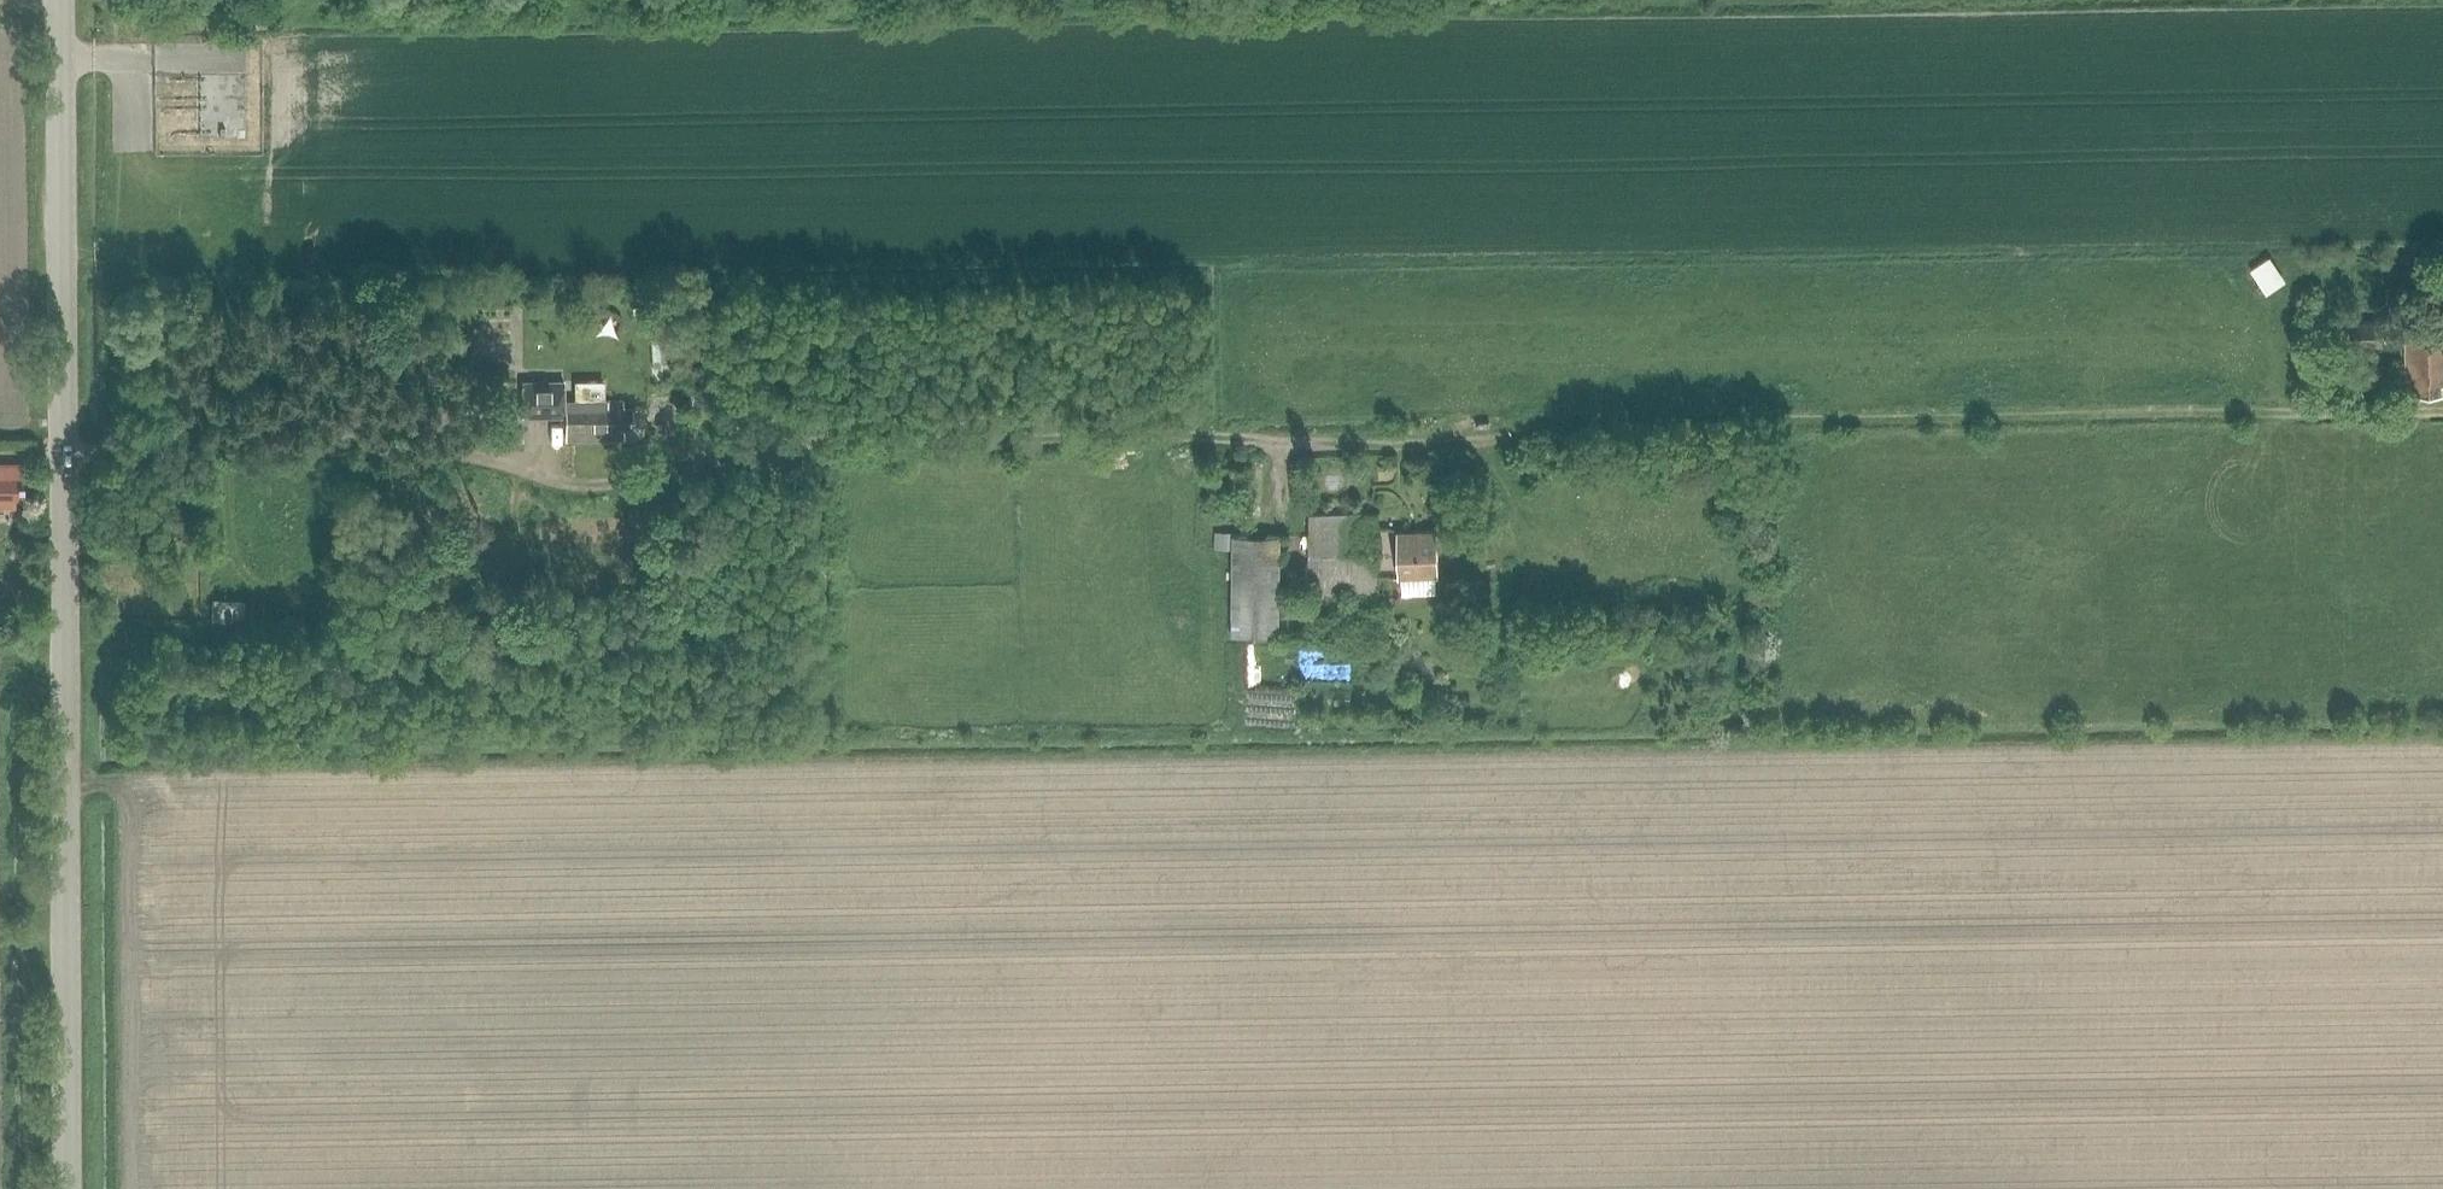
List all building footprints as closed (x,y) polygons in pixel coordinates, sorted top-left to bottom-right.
[(2267,258),(2251,269),(2267,292),(2284,281),(2277,270),(2276,271),(2267,258)] [(2442,385),(2442,326),(2406,326),(2407,395),(2441,394),(2441,385),(2442,385)] [(508,369),(461,370),(461,393),(509,392),(508,369)] [(624,428),(633,427),(632,409),(624,409),(624,401),(567,401),(566,380),(523,381),(524,417),(567,416),(567,437),(624,436),(624,428)] [(674,428),(666,428),(667,438),(675,438),(674,428)] [(24,498),(24,476),(23,476),(23,464),(0,464),(0,508),(15,508),(15,498),(24,498)] [(1312,597),(1378,595),(1375,515),(1310,517),(1312,597)] [(1216,532),(1215,548),(1234,549),(1234,536),(1234,532),(1216,532)] [(1399,578),(1439,576),(1438,532),(1397,533),(1399,578)] [(1279,637),(1281,537),(1234,536),(1234,549),(1232,636),(1279,637)] [(233,600),(233,619),(245,619),(245,599),(233,600)] [(213,600),(213,619),(233,619),(233,600),(213,600)]
